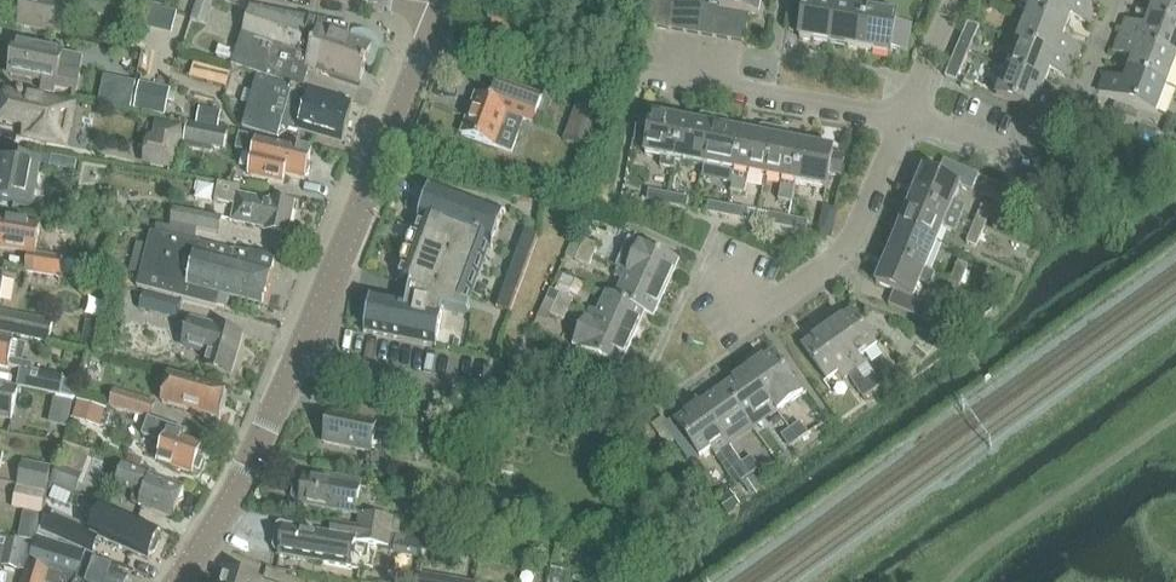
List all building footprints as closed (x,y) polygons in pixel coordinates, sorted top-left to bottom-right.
[(67,3),(49,0),(24,0),(19,28),(61,36),(67,3)] [(79,13),(112,20),(116,1),(111,0),(82,0),(79,13)] [(192,20),(206,25),(213,4),(202,0),(199,0),(192,20)] [(660,0),(645,0),(640,24),(656,27),(660,0)] [(676,0),(660,0),(656,27),(671,30),(676,0)] [(691,2),(680,0),(676,0),(671,30),(685,32),(691,2)] [(762,0),(710,0),(709,3),(720,5),(720,8),(735,11),(750,14),(760,15),(762,0)] [(837,5),(807,0),(806,0),(800,38),(830,43),(837,5)] [(861,49),(891,54),(892,49),(908,52),(912,27),(896,24),(898,15),(881,12),(883,2),(874,0),(869,0),(867,10),(861,49)] [(1097,8),(1075,0),(1034,0),(1029,14),(1068,29),(1072,17),(1091,24),(1097,8)] [(1097,8),(1100,0),(1075,0),(1097,8)] [(1175,26),(1175,0),(1144,0),(1157,5),(1152,17),(1175,26)] [(700,35),(705,4),(691,2),(685,32),(700,35)] [(715,37),(720,8),(720,7),(705,4),(700,35),(715,37)] [(142,5),(139,21),(173,29),(177,13),(142,5)] [(861,49),(867,10),(837,5),(830,43),(861,49)] [(252,8),(232,67),(274,81),(302,89),(308,69),(360,86),(367,65),(372,62),(375,57),(375,51),(374,46),(370,41),(365,38),(359,37),(353,39),(349,38),(351,27),(252,8)] [(730,40),(735,11),(720,8),(715,37),(730,40)] [(735,11),(730,40),(745,42),(750,14),(735,11)] [(1063,41),(1068,29),(1029,14),(1019,41),(1076,63),(1082,48),(1063,41)] [(1152,17),(1148,27),(1127,20),(1121,36),(1175,58),(1175,26),(1152,17)] [(957,49),(968,53),(979,28),(968,23),(957,49)] [(1175,62),(1175,58),(1121,36),(1115,52),(1136,60),(1131,72),(1167,85),(1175,62)] [(1070,79),(1076,63),(1019,41),(1008,69),(1047,83),(1051,71),(1070,79)] [(76,100),(81,73),(61,69),(64,53),(16,44),(10,75),(42,81),(40,93),(54,96),(55,90),(73,93),(71,99),(76,100)] [(956,82),(968,53),(957,49),(945,77),(956,82)] [(1042,96),(1047,83),(1008,69),(997,97),(1055,119),(1061,103),(1042,96)] [(1156,113),(1167,85),(1131,72),(1127,82),(1106,74),(1099,92),(1156,113)] [(135,83),(120,80),(104,77),(98,105),(129,112),(135,83)] [(293,89),(274,83),(258,78),(242,130),(278,140),(282,128),(341,145),(353,103),(311,91),(310,94),(293,89)] [(546,81),(543,90),(554,93),(557,85),(546,81)] [(141,82),(136,108),(167,114),(172,89),(141,82)] [(533,124),(542,97),(501,83),(495,101),(477,95),(462,135),(496,147),(508,115),(533,124)] [(55,143),(59,125),(54,124),(58,104),(6,93),(0,122),(0,123),(26,128),(24,137),(55,143)] [(581,93),(571,123),(597,132),(608,103),(581,93)] [(1132,128),(1138,113),(1115,105),(1109,119),(1132,128)] [(201,107),(198,122),(218,126),(221,111),(201,107)] [(674,170),(676,161),(683,121),(653,115),(652,120),(639,117),(634,142),(647,145),(645,155),(662,158),(660,168),(674,170)] [(706,167),(715,117),(704,115),(698,119),(697,124),(683,121),(676,161),(705,167),(706,167)] [(715,117),(706,167),(724,171),(723,178),(727,183),(734,185),(744,133),(731,130),(732,125),(728,120),(715,117)] [(225,151),(229,131),(189,124),(184,143),(225,151)] [(744,133),(734,185),(732,191),(745,194),(749,173),(767,177),(776,129),(763,127),(758,130),(757,135),(744,133)] [(797,183),(804,144),(791,142),(792,137),(788,131),(776,129),(767,177),(783,180),(779,200),(793,203),(797,183)] [(143,166),(176,172),(182,137),(157,132),(155,141),(149,139),(143,166)] [(255,153),(250,176),(283,183),(285,175),(305,180),(306,175),(309,174),(310,168),(309,165),(312,152),(258,139),(255,153)] [(804,144),(797,183),(827,189),(830,174),(842,176),(845,157),(833,155),(834,150),(804,144)] [(33,206),(41,166),(49,167),(50,157),(26,153),(24,162),(22,161),(20,167),(0,163),(0,199),(33,206)] [(973,190),(979,175),(945,161),(938,176),(924,170),(912,198),(961,219),(966,206),(955,201),(961,186),(973,190)] [(288,235),(295,203),(283,201),(239,194),(240,187),(218,183),(215,202),(235,205),(231,223),(266,229),(265,231),(288,235)] [(372,296),(365,332),(437,346),(444,309),(468,314),(471,306),(458,301),(480,242),(493,247),(505,213),(432,185),(419,220),(423,221),(400,284),(410,288),(407,303),(372,296)] [(667,206),(669,194),(650,191),(647,202),(667,206)] [(118,194),(99,195),(99,209),(119,209),(118,194)] [(669,194),(667,206),(687,209),(689,198),(669,194)] [(955,233),(961,219),(912,198),(901,227),(937,242),(943,227),(955,233)] [(727,217),(730,206),(710,202),(708,213),(727,217)] [(730,206),(727,217),(747,221),(749,210),(730,206)] [(974,225),(985,229),(993,210),(982,206),(974,225)] [(198,229),(220,234),(223,218),(174,209),(168,238),(195,244),(198,229)] [(788,229),(790,218),(770,214),(767,225),(788,229)] [(790,218),(788,229),(807,232),(809,222),(790,218)] [(28,254),(27,262),(25,272),(63,279),(64,277),(65,268),(67,258),(37,254),(39,240),(41,226),(0,220),(0,249),(28,254)] [(820,225),(818,234),(832,237),(834,224),(825,222),(820,225)] [(977,248),(985,229),(974,225),(967,244),(977,248)] [(925,270),(937,242),(901,227),(889,255),(925,271),(925,270)] [(522,241),(535,246),(538,236),(526,232),(522,241)] [(250,251),(249,254),(235,250),(234,252),(195,244),(152,234),(138,288),(217,308),(218,306),(210,304),(213,294),(263,307),(276,257),(250,251)] [(573,247),(594,257),(599,246),(585,240),(585,242),(577,238),(573,247)] [(630,240),(617,268),(620,269),(666,290),(679,263),(683,265),(683,264),(630,240)] [(519,251),(531,255),(535,246),(522,241),(519,251)] [(594,257),(573,247),(569,245),(564,255),(589,267),(594,257)] [(515,260),(527,265),(531,255),(519,251),(515,260)] [(936,274),(925,270),(925,271),(889,255),(877,284),(895,292),(889,305),(917,316),(922,303),(913,298),(920,282),(931,287),(936,274)] [(527,265),(515,260),(512,270),(524,274),(527,265)] [(951,281),(962,285),(969,267),(959,262),(951,281)] [(654,316),(666,290),(620,269),(609,294),(631,305),(631,307),(645,314),(658,319),(659,318),(654,316)] [(524,274),(512,270),(508,279),(520,284),(524,274)] [(54,326),(0,315),(6,279),(0,278),(0,334),(50,344),(54,326)] [(505,289),(517,294),(520,284),(508,279),(505,289)] [(954,304),(962,285),(951,281),(944,300),(954,304)] [(517,294),(505,289),(501,299),(513,303),(517,294)] [(551,290),(546,300),(569,311),(574,300),(560,294),(551,290)] [(590,309),(586,318),(633,340),(645,314),(631,307),(631,305),(609,294),(607,293),(598,313),(590,309)] [(182,303),(144,294),(140,311),(177,321),(182,303)] [(513,303),(501,299),(498,308),(510,313),(513,303)] [(546,300),(538,319),(547,323),(551,315),(565,321),(569,311),(546,300)] [(876,345),(853,312),(828,329),(858,370),(859,369),(866,364),(861,356),(876,345)] [(586,318),(573,345),(602,359),(625,369),(625,368),(621,366),(633,340),(586,318)] [(230,373),(241,335),(190,320),(181,349),(205,356),(202,365),(230,373)] [(859,369),(858,370),(828,329),(804,346),(827,380),(837,374),(842,381),(848,377),(864,399),(874,392),(865,380),(866,380),(859,369)] [(84,338),(82,349),(98,352),(100,341),(84,338)] [(20,371),(17,389),(61,397),(61,395),(75,398),(78,383),(64,381),(64,378),(32,372),(33,365),(10,361),(11,357),(13,342),(0,340),(0,367),(20,371)] [(749,370),(779,413),(803,396),(795,384),(795,383),(774,353),(749,370)] [(771,419),(779,413),(749,370),(725,388),(749,422),(765,411),(771,419)] [(218,418),(219,415),(223,414),(226,405),(223,402),(226,388),(169,373),(161,402),(218,418)] [(865,380),(874,392),(882,386),(873,375),(866,380),(865,380)] [(16,406),(19,391),(0,387),(0,419),(13,422),(16,406)] [(749,422),(725,388),(701,404),(730,447),(741,440),(735,432),(749,422)] [(148,419),(151,420),(156,404),(114,391),(109,408),(129,413),(148,419)] [(58,398),(52,423),(70,427),(76,402),(58,398)] [(742,483),(749,477),(729,449),(730,447),(701,404),(697,399),(685,407),(685,411),(687,414),(677,421),(674,418),(673,418),(679,426),(668,433),(690,463),(700,456),(701,458),(712,450),(717,457),(721,454),(742,483)] [(81,400),(76,417),(104,425),(109,408),(81,400)] [(395,437),(400,411),(361,403),(352,416),(329,412),(322,445),(371,456),(376,433),(395,437)] [(187,430),(151,420),(129,413),(123,434),(141,440),(143,435),(163,442),(157,461),(193,474),(196,469),(201,470),(205,458),(200,456),(204,443),(185,436),(187,430)] [(791,430),(800,442),(809,435),(801,423),(791,430)] [(790,449),(800,442),(791,430),(782,437),(790,449)] [(64,444),(49,486),(75,496),(91,453),(64,444)] [(130,454),(126,465),(139,470),(143,459),(130,454)] [(741,465),(751,476),(759,470),(751,458),(742,464),(741,465)] [(46,493),(52,468),(22,463),(18,487),(46,493)] [(173,519),(185,489),(124,464),(115,487),(142,498),(138,506),(173,519)] [(493,464),(492,473),(515,476),(516,467),(493,464)] [(292,497),(299,506),(358,516),(362,487),(304,477),(304,483),(298,482),(294,485),(292,497)] [(42,507),(45,494),(16,488),(14,501),(42,507)] [(730,494),(718,502),(727,515),(739,506),(730,494)] [(55,515),(47,534),(93,554),(93,553),(98,541),(99,539),(148,560),(150,555),(156,553),(160,544),(157,539),(160,534),(102,509),(92,531),(55,515)] [(357,528),(392,535),(395,520),(360,513),(357,528)] [(277,526),(274,548),(276,551),(280,552),(279,556),(353,569),(365,571),(369,546),(373,546),(390,550),(392,535),(357,528),(334,524),(332,536),(312,532),(312,529),(281,524),(277,526)] [(4,566),(3,568),(17,572),(24,543),(9,540),(0,538),(0,566),(4,566)] [(129,579),(111,574),(112,569),(96,565),(98,558),(37,538),(24,581),(128,581),(129,579)] [(264,581),(225,569),(221,581),(264,581)]
